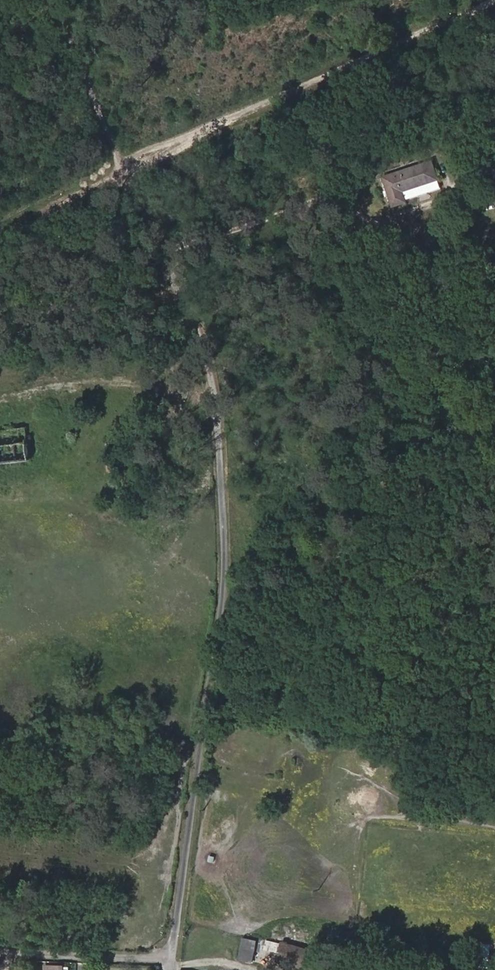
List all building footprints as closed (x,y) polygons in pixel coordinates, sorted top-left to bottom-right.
[(402,191),(438,179),(432,161),(384,177),(393,206),(406,201),(405,199),(402,191)] [(405,199),(441,188),(438,179),(402,191),(405,199)] [(26,427),(0,431),(0,463),(30,460),(26,427)] [(320,953),(317,952),(319,943),(299,937),(296,947),(283,943),(278,961),(311,969),(315,969),(320,953)] [(252,961),(256,941),(243,938),(239,958),(252,961)]
